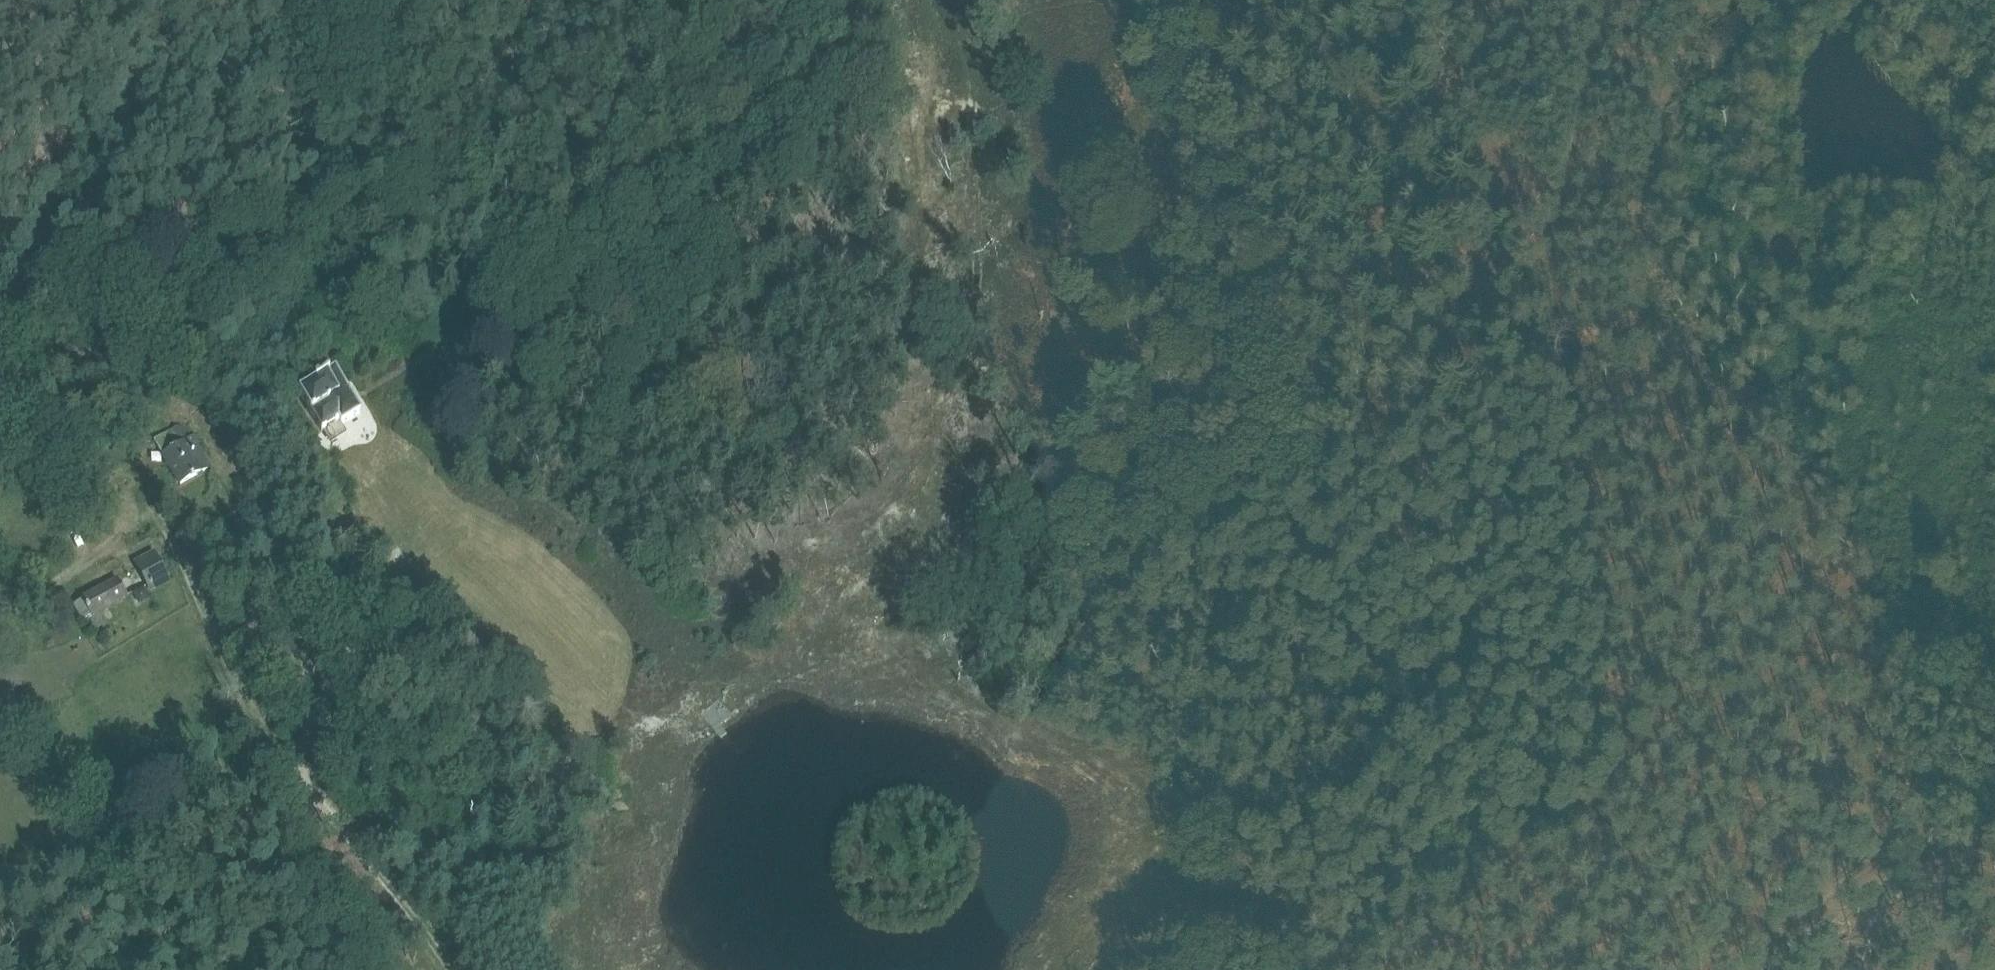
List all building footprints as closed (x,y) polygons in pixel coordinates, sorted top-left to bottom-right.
[(299,396),(321,433),(339,423),(341,427),(360,415),(335,374),(299,396)] [(180,486),(204,471),(191,449),(199,444),(194,436),(186,442),(179,430),(155,444),(180,486)] [(170,581),(155,552),(133,563),(149,593),(153,590),(170,581)] [(75,605),(84,621),(126,598),(117,582),(75,605)]
